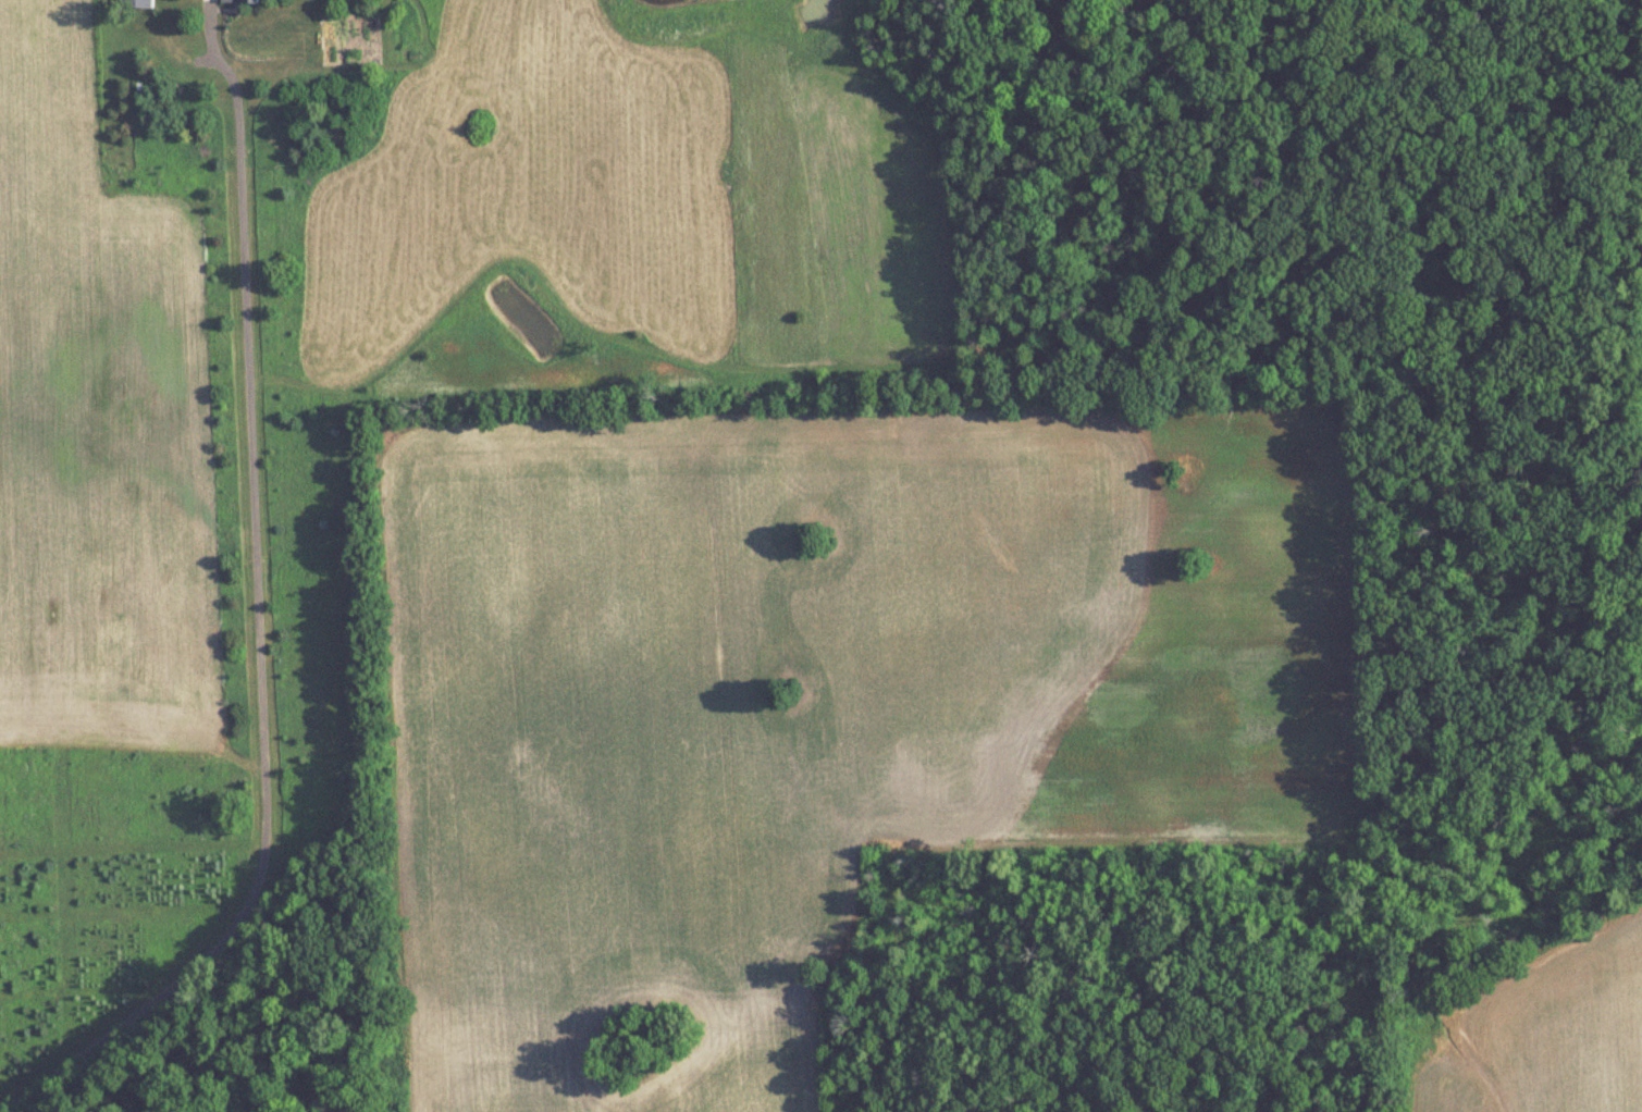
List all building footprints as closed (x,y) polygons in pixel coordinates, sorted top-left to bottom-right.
[(121,7),(154,8),(154,0),(121,0),(121,7)]
